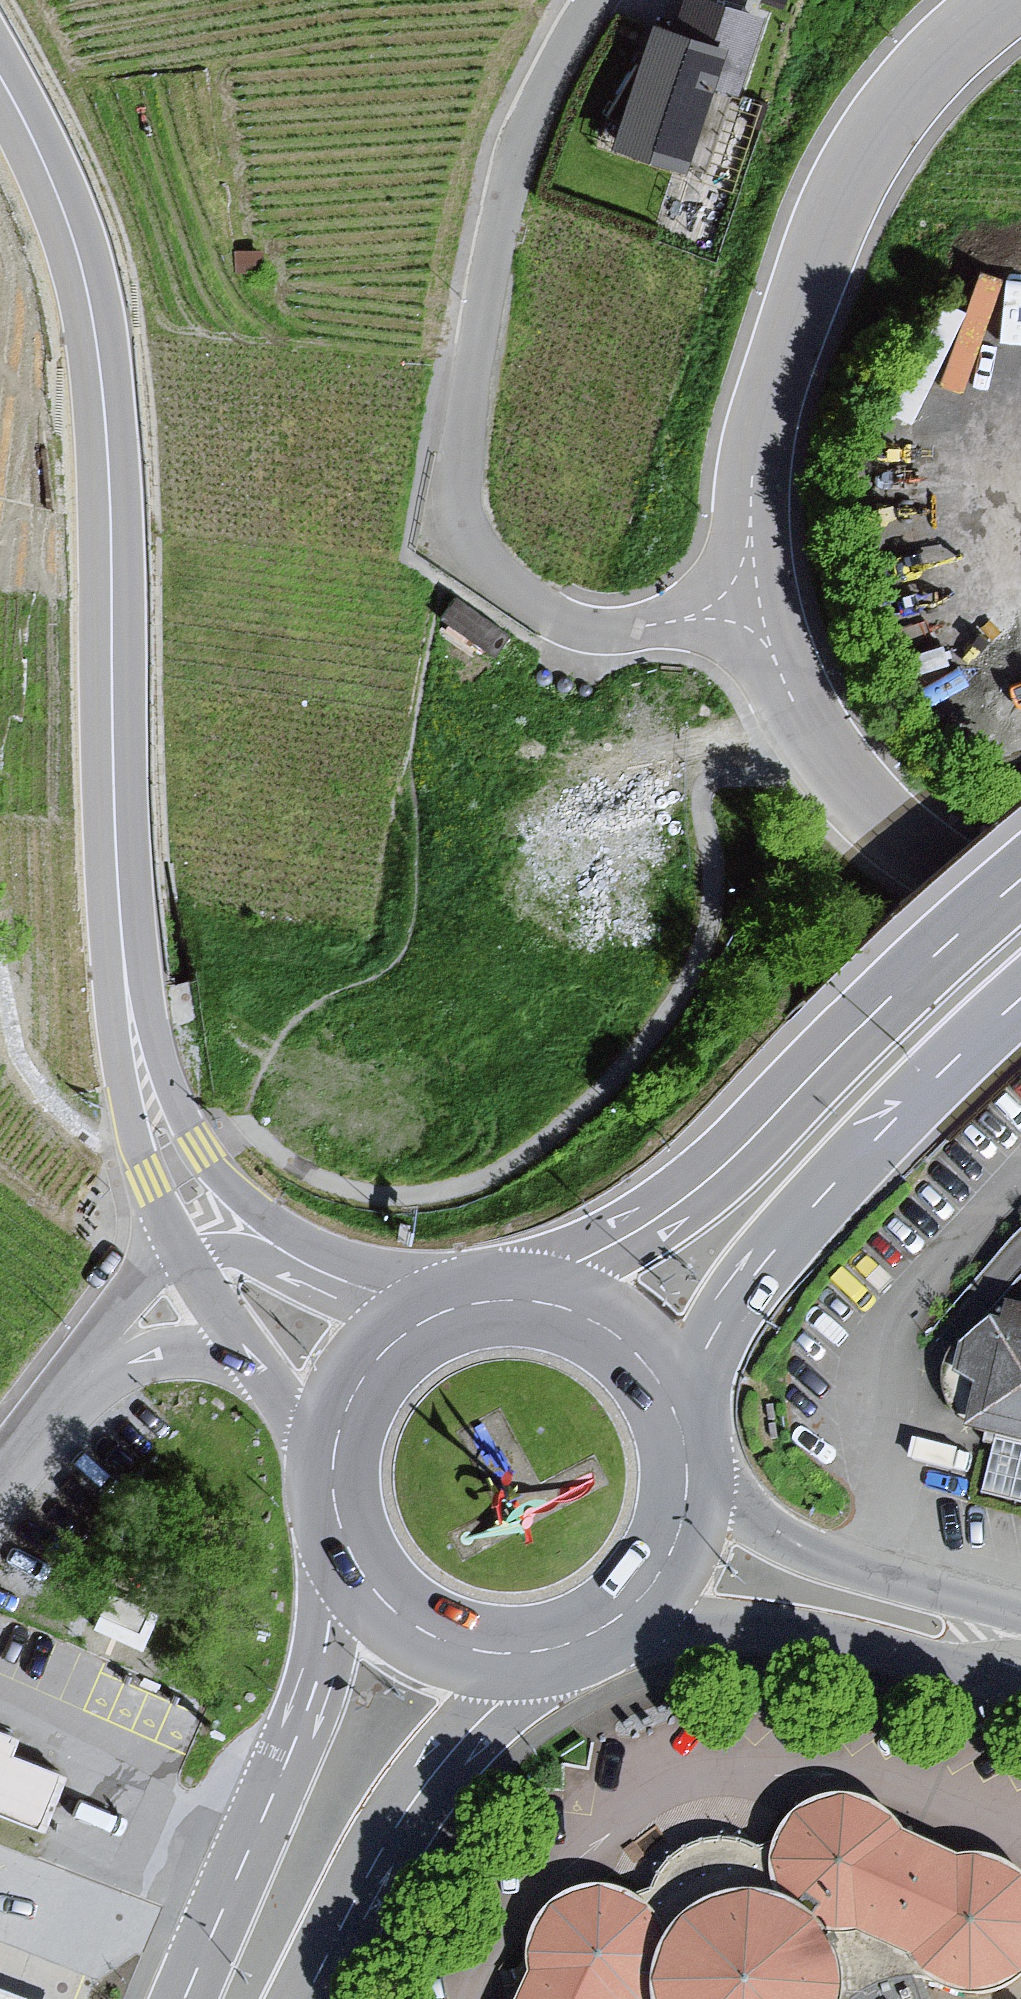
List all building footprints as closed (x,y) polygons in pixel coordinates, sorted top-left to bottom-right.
[(656,27),(618,143),(682,164),(710,76),(734,84),(755,18),(700,0),(688,0),(677,34),(656,27)] [(1008,1314),(978,1430),(1020,1440),(1020,1317),(1008,1314)] [(154,1616),(111,1597),(97,1628),(140,1648),(154,1616)] [(40,1831),(52,1801),(60,1781),(7,1759),(14,1742),(0,1736),(0,1815),(40,1831)] [(785,1829),(769,1861),(734,1853),(703,1853),(675,1864),(652,1885),(634,1912),(609,1900),(576,1901),(552,1911),(531,1928),(521,1954),(520,1983),(514,1998),(916,1998),(913,1990),(934,1998),(1002,1998),(1013,1993),(1020,1980),(1020,1896),(992,1872),(953,1869),(896,1846),(878,1823),(831,1809),(785,1829)]
